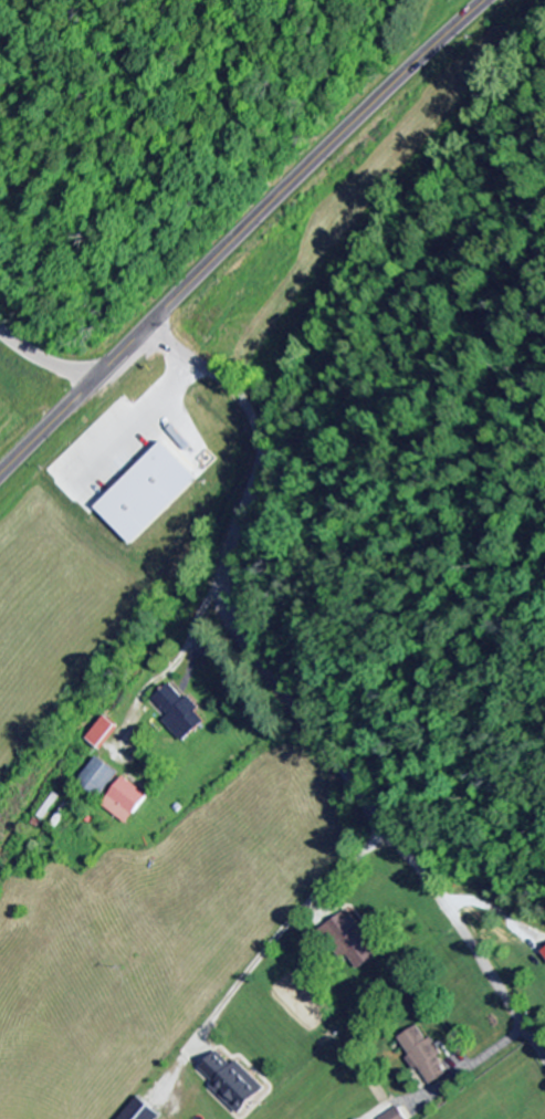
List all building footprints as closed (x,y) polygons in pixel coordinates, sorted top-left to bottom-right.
[(131,547),(201,480),(198,477),(199,477),(165,442),(95,510),(131,547)] [(182,743),(206,722),(171,684),(154,700),(170,717),(164,723),(182,743)] [(119,728),(105,717),(88,741),(103,751),(119,728)] [(100,799),(120,775),(100,759),(80,782),(100,799)] [(127,826),(149,798),(125,779),(103,806),(127,826)] [(379,956),(347,913),(325,929),(357,972),(379,956)] [(449,1077),(439,1060),(444,1057),(434,1039),(428,1042),(420,1028),(400,1039),(429,1088),(449,1077)] [(240,1062),(235,1067),(222,1053),(202,1073),(242,1115),(268,1091),(240,1062)] [(142,1099),(125,1118),(163,1118),(164,1118),(142,1099)] [(402,1109),(384,1118),(407,1118),(402,1109)]
